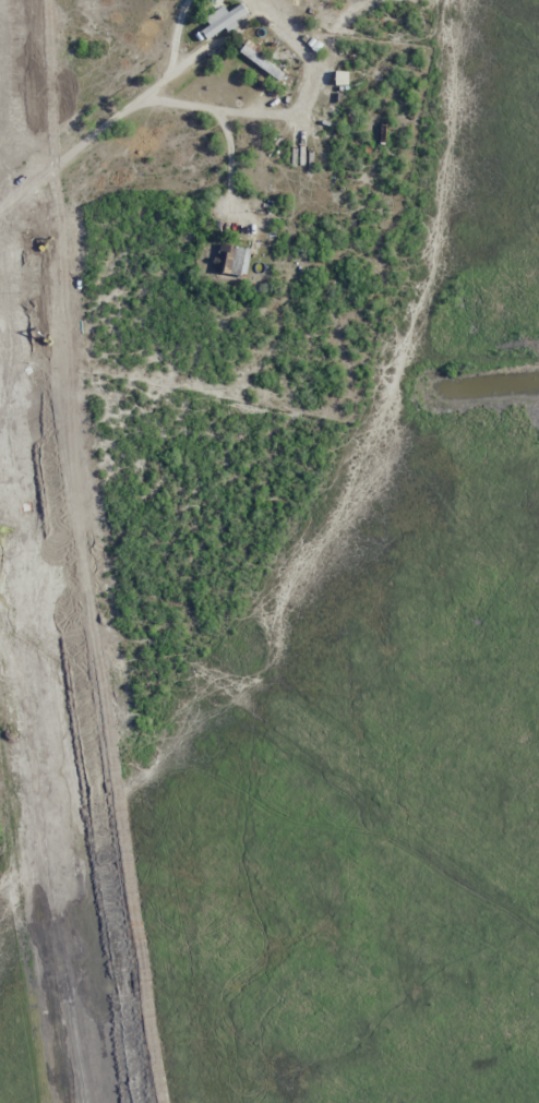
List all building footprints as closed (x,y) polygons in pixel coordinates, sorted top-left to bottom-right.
[(284,72),(261,59),(265,51),(247,40),(239,54),(281,78),(284,72)] [(348,84),(348,72),(336,73),(336,85),(348,84)] [(246,277),(251,249),(221,243),(215,271),(246,277)]
